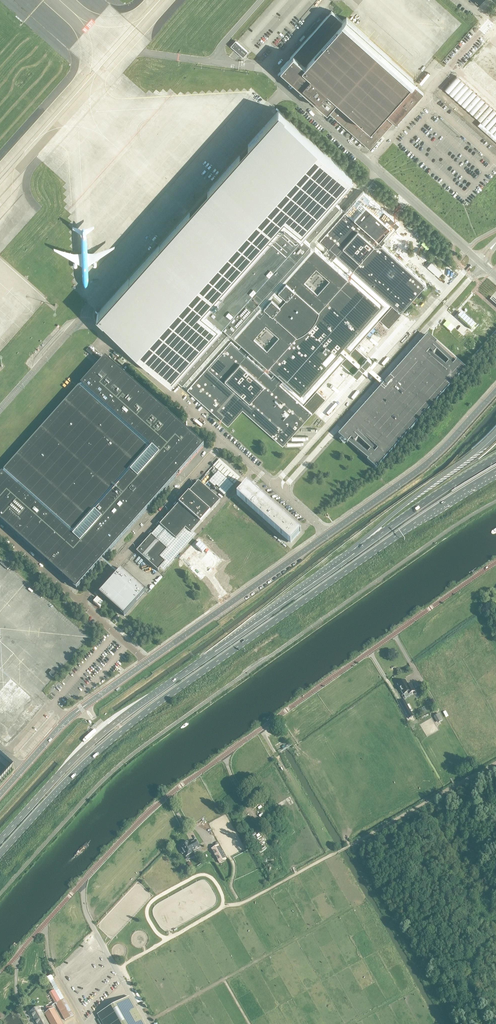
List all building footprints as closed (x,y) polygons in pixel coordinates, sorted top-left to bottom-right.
[(416,79),(348,18),(346,16),(343,20),(332,11),(332,10),(331,11),(327,15),(290,57),(288,60),(281,68),(301,86),(311,96),(323,106),(326,109),(354,134),(357,137),(359,139),(362,142),(370,148),(383,133),(385,131),(394,122),(396,124),(424,93),(417,87),(418,86),(417,86),(414,84),(414,83),(413,83),(412,83),(414,81),(415,81),(416,80),(415,79),(416,79)] [(457,75),(445,88),(482,122),(481,122),(478,125),(495,141),(495,110),(457,75)] [(279,110),(277,112),(99,311),(97,313),(104,319),(104,318),(172,378),(174,376),(182,383),(188,388),(228,424),(243,408),(283,444),(312,411),(304,404),(296,397),(341,347),(385,298),(401,312),(426,283),(332,199),(352,176),(285,116),(285,115),(279,110)] [(428,337),(422,344),(416,350),(384,386),(357,416),(353,421),(340,436),(376,468),(464,369),(428,337)] [(357,377),(363,370),(366,366),(372,361),(367,357),(362,363),(359,366),(353,373),(357,377)] [(2,474),(0,476),(0,521),(46,561),(49,564),(76,589),(204,446),(105,358),(81,386),(79,388),(79,387),(4,471),(4,472),(2,474)] [(213,466),(222,474),(234,485),(238,480),(218,461),(213,466)] [(218,471),(215,474),(208,482),(224,497),(234,485),(218,471)] [(199,482),(176,508),(160,526),(151,535),(136,552),(158,571),(160,569),(161,569),(164,572),(195,537),(196,536),(196,535),(193,533),(193,532),(220,501),(199,482)] [(258,496),(256,494),(248,486),(239,496),(290,542),(299,532),(258,496)] [(121,569),(99,594),(124,616),(146,591),(121,569)] [(398,685),(403,695),(404,695),(407,693),(409,695),(412,693),(415,691),(411,684),(408,686),(405,680),(401,682),(398,683),(399,684),(398,685)] [(404,699),(399,701),(407,715),(411,713),(404,699)] [(188,841),(180,846),(181,849),(180,850),(182,854),(184,853),(186,857),(194,853),(193,851),(200,847),(196,840),(191,843),(189,844),(188,841)] [(219,845),(212,849),(219,863),(226,859),(219,845)] [(274,859),(268,862),(263,864),(269,874),(280,868),(274,859)] [(65,1020),(73,1015),(52,978),(53,977),(51,975),(47,977),(49,982),(50,982),(53,988),(51,989),(52,991),(54,990),(60,1000),(55,1003),(65,1020)] [(97,1015),(103,1023),(144,1023),(129,997),(97,1015)] [(52,1006),(49,1008),(48,1007),(46,1008),(47,1009),(43,1011),(44,1012),(42,1013),(44,1016),(45,1015),(51,1023),(63,1023),(52,1006)] [(42,1013),(39,1007),(30,1012),(37,1023),(48,1023),(44,1016),(42,1013)]
